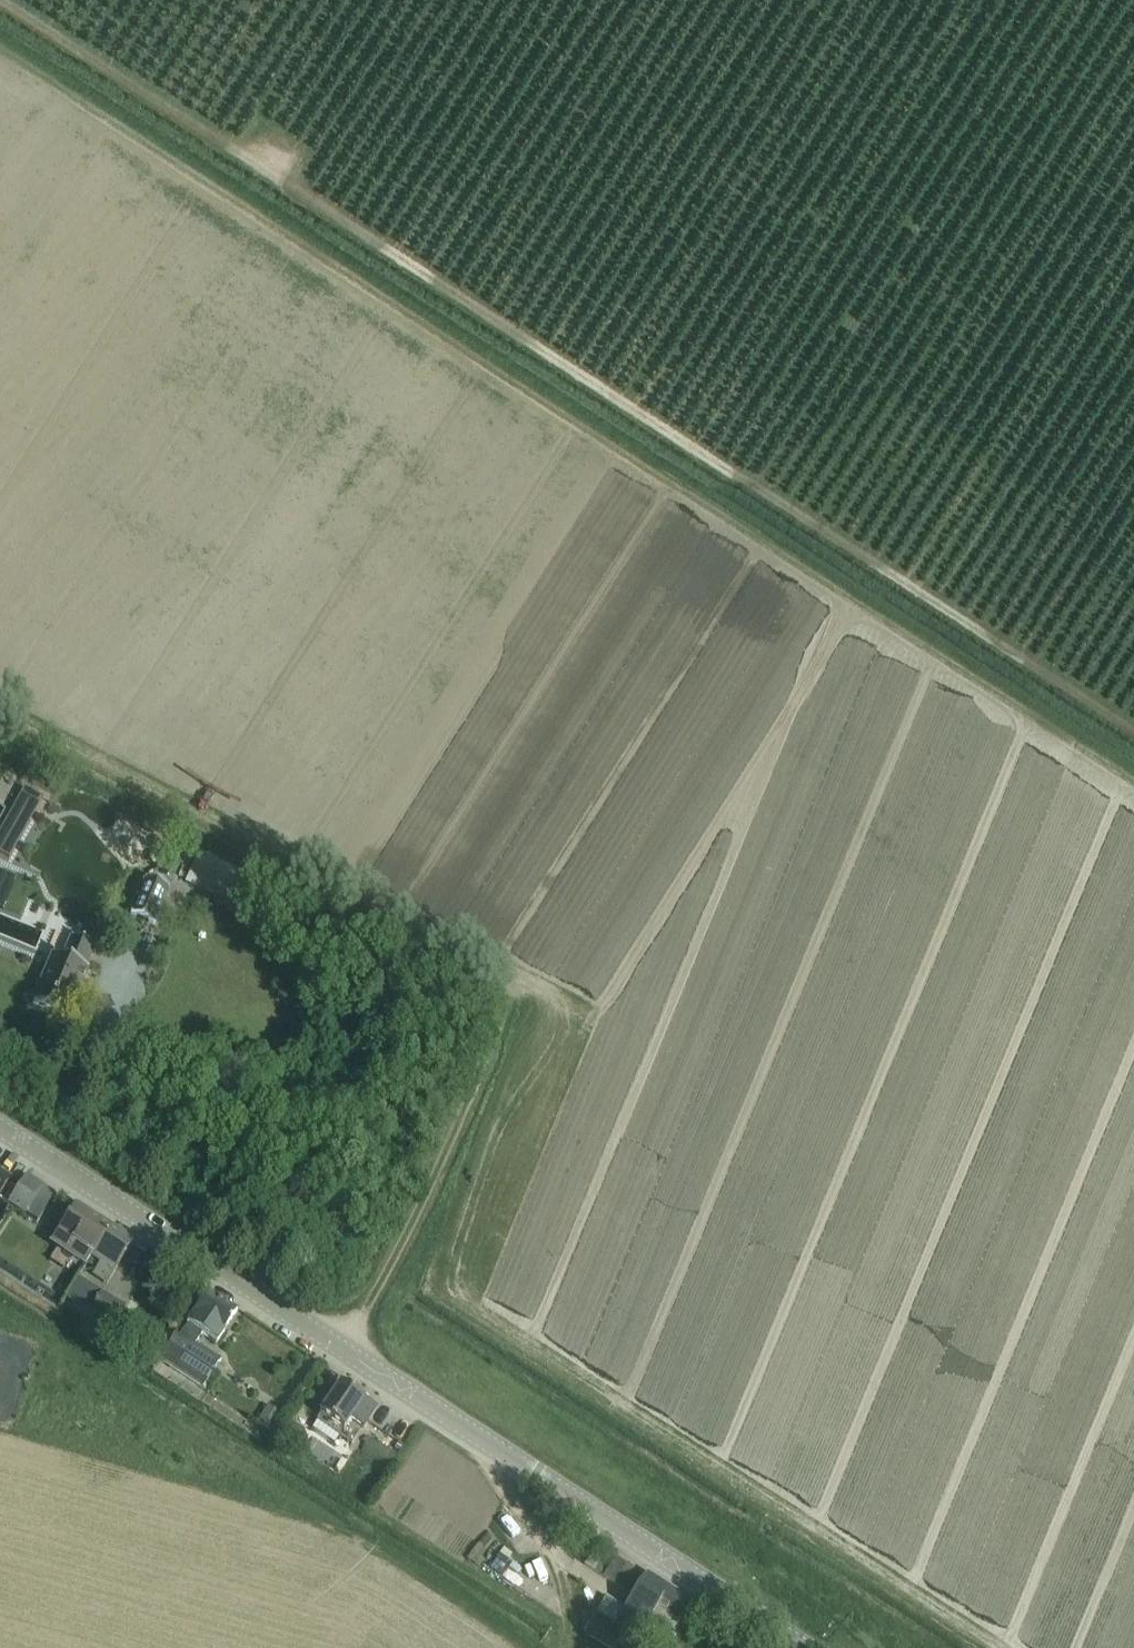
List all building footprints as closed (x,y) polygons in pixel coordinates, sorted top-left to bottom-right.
[(154,924),(169,889),(144,878),(129,913),(154,924)] [(82,966),(93,943),(73,935),(63,958),(52,953),(32,1002),(67,1017),(87,968),(82,966)] [(0,1174),(0,1201),(5,1204),(17,1185),(9,1180),(0,1174)] [(23,1214),(41,1186),(26,1176),(8,1205),(23,1214)] [(47,1190),(32,1204),(51,1223),(66,1209),(47,1190)] [(83,1268),(90,1258),(110,1226),(76,1204),(61,1229),(49,1246),(76,1264),(83,1268)] [(106,1284),(133,1241),(110,1226),(90,1258),(101,1266),(98,1270),(96,1269),(92,1275),(106,1284)] [(113,1326),(125,1306),(78,1279),(67,1299),(113,1326)] [(216,1342),(236,1310),(206,1291),(182,1329),(197,1339),(201,1333),(216,1342)] [(168,1343),(179,1325),(174,1322),(157,1349),(154,1347),(147,1359),(155,1364),(158,1360),(168,1343)] [(168,1343),(158,1360),(201,1388),(211,1372),(220,1358),(195,1342),(197,1339),(182,1329),(180,1333),(177,1331),(169,1344),(168,1343)] [(339,1383),(318,1415),(343,1431),(339,1436),(352,1444),(362,1428),(376,1407),(339,1383)] [(671,1635),(692,1603),(646,1573),(645,1574),(615,1555),(609,1564),(591,1552),(583,1564),(602,1575),(633,1594),(614,1624),(637,1638),(649,1620),(671,1635)] [(529,1569),(521,1580),(536,1591),(544,1580),(529,1569)] [(599,1644),(606,1647),(612,1647),(620,1634),(592,1617),(582,1633),(599,1644)]
